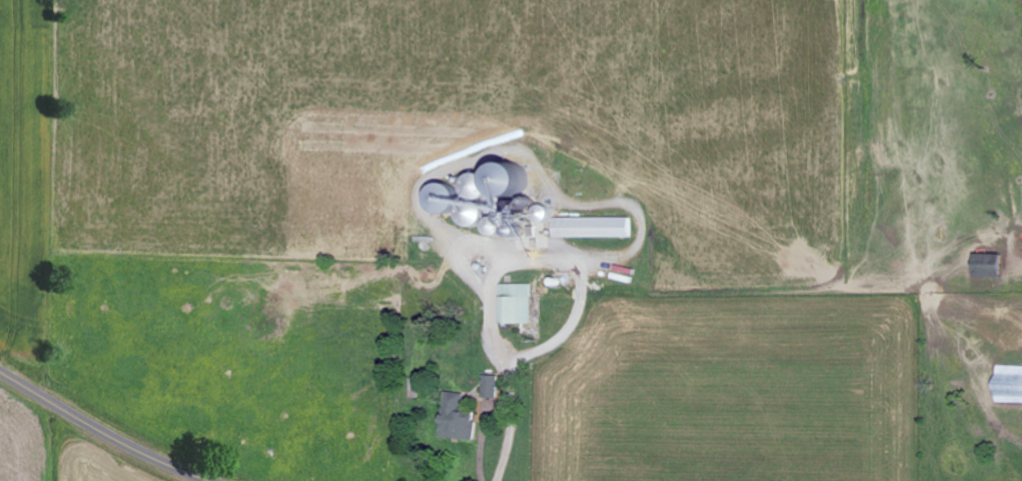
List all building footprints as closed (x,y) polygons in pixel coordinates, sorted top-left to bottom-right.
[(630,237),(629,217),(552,218),(552,238),(630,237)] [(973,277),(1000,278),(1000,254),(973,254),(973,277)] [(530,285),(498,284),(498,323),(529,324),(530,285)] [(1021,403),(1021,366),(995,366),(995,402),(1021,403)] [(481,398),(497,398),(497,376),(482,375),(481,398)] [(439,438),(474,440),(475,421),(472,421),(473,409),(461,408),(462,394),(443,392),(439,438)]
